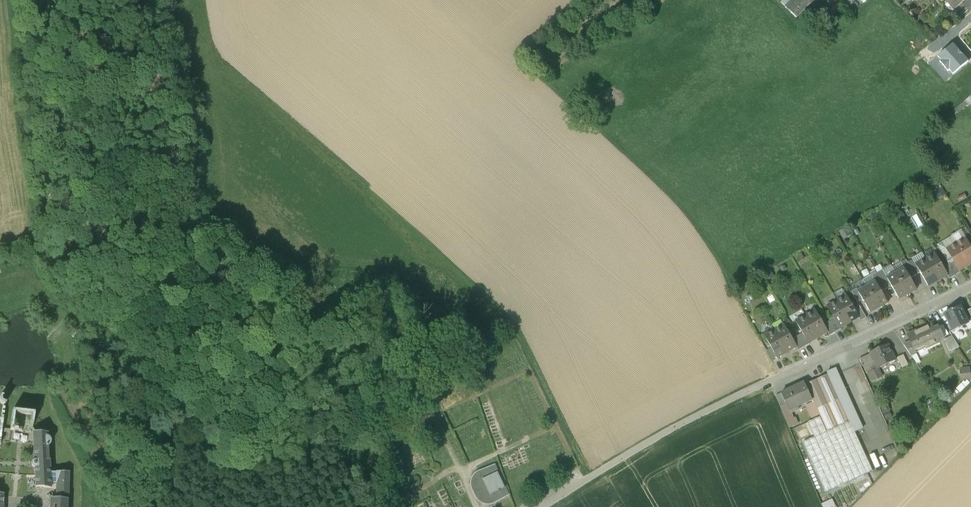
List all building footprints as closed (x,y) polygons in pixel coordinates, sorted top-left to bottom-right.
[(782,5),(786,10),(792,5),(786,0),(782,5)] [(811,7),(804,0),(796,0),(792,5),(786,10),(797,21),(811,7)] [(962,5),(969,0),(947,0),(956,11),(962,5)] [(839,23),(847,17),(842,11),(834,17),(839,23)] [(969,65),(953,46),(938,59),(942,64),(940,65),(948,75),(950,73),(953,77),(969,65)] [(969,268),(970,267),(970,249),(966,241),(957,246),(969,268)] [(960,273),(969,268),(957,246),(947,252),(954,264),(960,273)] [(926,262),(939,283),(948,278),(948,277),(944,271),(936,256),(926,262)] [(901,266),(905,271),(911,281),(916,278),(909,266),(907,262),(901,266)] [(914,262),(909,266),(916,278),(921,275),(916,267),(917,267),(914,262)] [(926,262),(917,267),(916,267),(921,275),(929,289),(939,283),(926,262)] [(949,267),(955,278),(961,274),(960,273),(954,264),(949,267)] [(948,277),(948,278),(950,282),(956,278),(955,278),(949,267),(944,271),(948,277)] [(896,276),(908,297),(917,292),(911,281),(905,271),(896,276)] [(878,276),(887,292),(892,289),(888,281),(883,273),(878,276)] [(876,285),(882,295),(887,292),(878,276),(872,279),(876,285)] [(888,281),(892,289),(900,302),(908,297),(896,276),(888,281)] [(876,285),(868,290),(880,311),(888,306),(882,295),(876,285)] [(863,303),(871,316),(880,311),(868,290),(859,295),(863,303)] [(859,295),(858,292),(852,295),(858,306),(863,303),(859,295)] [(837,304),(850,325),(859,320),(860,320),(855,311),(847,298),(837,304)] [(840,331),(841,331),(850,325),(837,304),(828,310),(835,321),(840,331)] [(860,308),(855,311),(860,320),(859,320),(862,324),(867,321),(860,308)] [(960,310),(946,316),(956,339),(962,336),(959,330),(967,327),(960,310)] [(806,319),(819,340),(828,335),(829,334),(825,327),(816,313),(806,319)] [(809,346),(810,345),(819,340),(806,319),(797,324),(804,337),(809,346)] [(830,324),(830,325),(836,336),(842,332),(841,331),(840,331),(835,321),(830,324)] [(829,334),(828,335),(830,339),(836,336),(830,325),(825,327),(829,334)] [(911,345),(916,356),(940,344),(939,342),(944,340),(939,329),(934,331),(932,326),(908,338),(911,345)] [(775,334),(788,355),(797,350),(798,349),(794,343),(785,328),(775,334)] [(773,352),(778,361),(779,360),(788,355),(775,334),(765,339),(773,352)] [(804,337),(799,339),(805,350),(811,347),(810,345),(809,346),(804,337)] [(798,349),(797,350),(799,354),(805,350),(799,339),(794,343),(798,349)] [(960,349),(952,339),(944,342),(950,354),(960,349)] [(911,345),(905,348),(911,358),(916,356),(911,345)] [(878,371),(879,371),(896,363),(888,347),(871,355),(871,357),(878,371)] [(780,362),(779,360),(778,361),(773,352),(768,355),(774,365),(780,362)] [(867,376),(869,375),(878,371),(871,357),(860,362),(867,376)] [(904,357),(898,360),(902,370),(909,367),(904,357)] [(964,386),(970,384),(970,373),(969,367),(958,371),(964,386)] [(883,379),(879,371),(878,371),(869,375),(873,383),(883,379)] [(836,373),(828,376),(829,380),(806,390),(813,403),(812,404),(813,407),(808,409),(813,420),(819,417),(821,420),(808,425),(815,439),(803,445),(826,495),(874,473),(856,435),(863,432),(836,373)] [(813,403),(806,390),(804,386),(781,398),(786,408),(790,417),(799,413),(798,410),(812,404),(813,403)] [(777,399),(781,410),(786,408),(781,398),(777,399)] [(17,411),(15,432),(24,433),(24,426),(39,427),(40,414),(17,411)] [(49,472),(47,447),(48,446),(49,445),(50,443),(50,442),(49,440),(49,439),(48,438),(47,437),(46,437),(46,434),(31,433),(33,460),(32,460),(31,461),(30,463),(30,464),(30,465),(31,467),(32,467),(33,468),(34,468),(36,487),(51,488),(50,485),(49,472)] [(495,504),(510,497),(496,468),(480,476),(475,479),(472,483),(472,489),(472,495),(474,498),(476,501),(481,504),(484,506),(488,506),(495,504)] [(50,506),(67,506),(67,484),(67,472),(56,472),(56,485),(56,498),(50,498),(50,506)]
